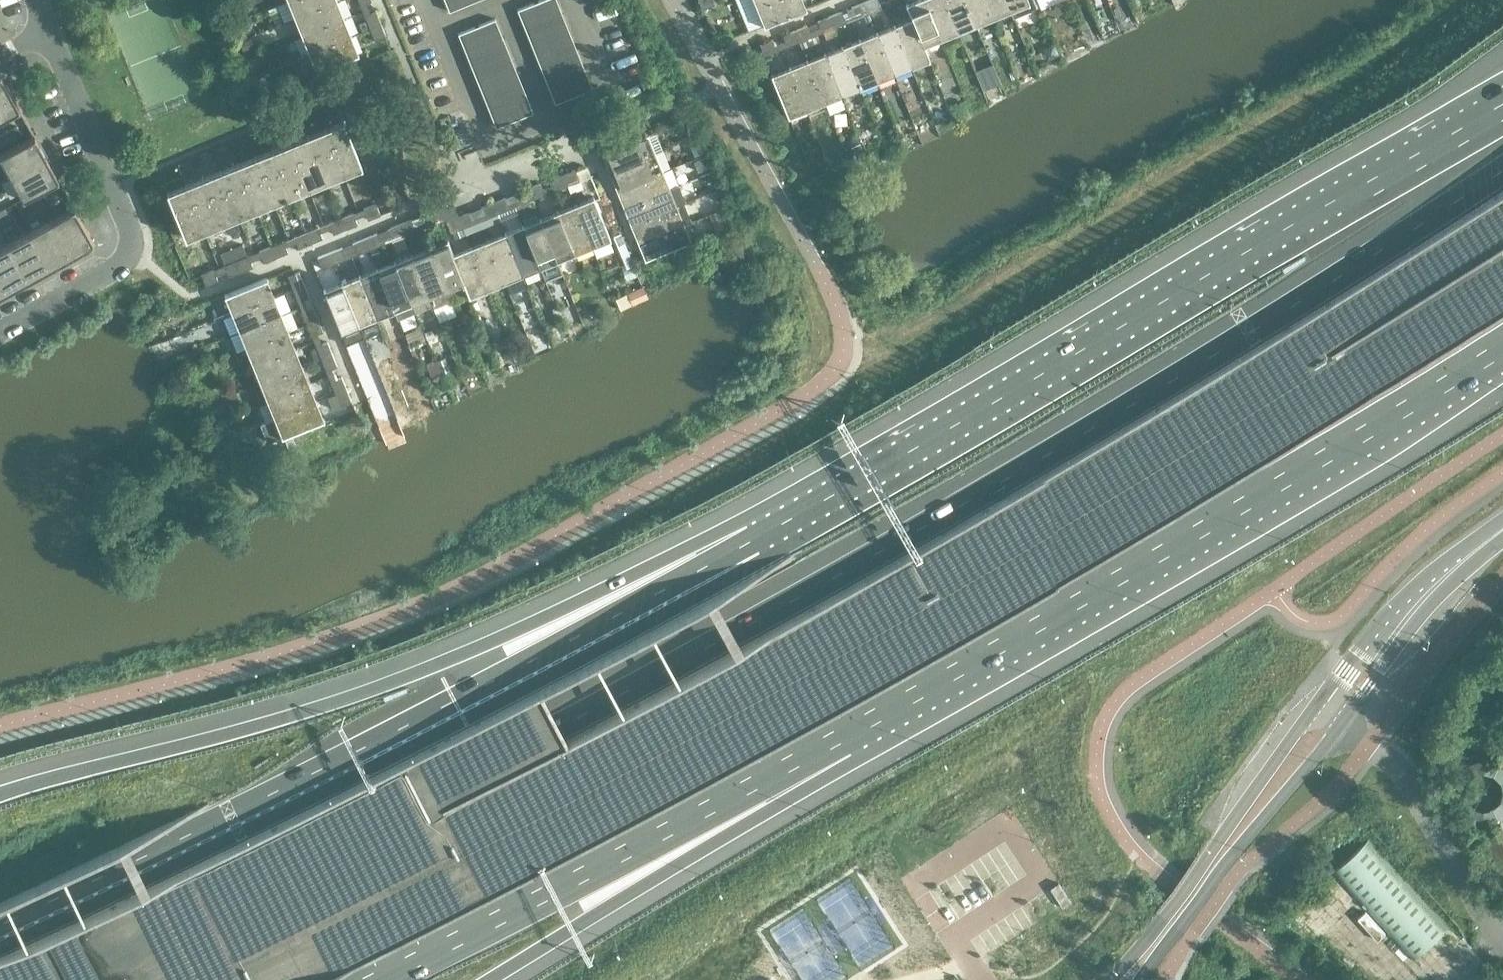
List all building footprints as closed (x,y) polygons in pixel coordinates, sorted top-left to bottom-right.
[(335,0),(290,0),(297,17),(336,1),(335,0)] [(450,10),(474,0),(446,0),(450,10)] [(518,5),(557,98),(594,83),(560,0),(530,0),(518,5)] [(806,7),(806,6),(804,7),(801,0),(773,0),(759,6),(766,23),(764,23),(764,25),(807,8),(806,7)] [(879,2),(878,0),(869,0),(865,2),(869,13),(881,8),(879,2)] [(926,0),(919,0),(908,4),(907,3),(905,3),(912,19),(913,18),(923,43),(941,36),(926,0)] [(946,0),(926,0),(941,36),(958,29),(946,0)] [(967,0),(946,0),(958,29),(975,22),(967,0)] [(987,0),(967,0),(975,22),(993,15),(987,0)] [(1007,0),(987,0),(993,15),(1010,8),(1007,0)] [(1029,0),(1007,0),(1010,8),(1027,1),(1028,3),(1030,2),(1029,0)] [(343,18),(336,1),(297,17),(304,34),(343,18)] [(869,13),(865,2),(853,6),(857,18),(869,13)] [(381,23),(376,11),(365,15),(370,27),(381,23)] [(847,22),(844,16),(842,11),(830,16),(834,27),(847,22)] [(495,14),(458,29),(496,122),(533,107),(495,14)] [(834,27),(830,16),(818,21),(822,32),(834,27)] [(350,36),(343,18),(304,34),(311,51),(350,36)] [(913,18),(912,19),(895,26),(911,65),(927,58),(928,60),(930,59),(923,43),(913,18)] [(386,35),(381,23),(370,27),(375,40),(386,35)] [(812,36),(807,25),(795,30),(800,41),(812,36)] [(911,65),(895,26),(877,33),(893,72),(911,65)] [(800,41),(795,30),(783,35),(787,46),(800,41)] [(893,72),(877,33),(860,40),(876,79),(893,72)] [(359,53),(359,52),(357,52),(350,36),(311,51),(318,68),(316,69),(317,71),(359,53)] [(777,50),(773,39),(760,44),(765,55),(777,50)] [(876,79),(860,40),(843,47),(858,86),(876,79)] [(858,86),(843,47),(825,54),(841,93),(858,86)] [(841,93),(825,54),(808,61),(823,100),(841,93)] [(823,100),(808,61),(790,68),(806,107),(823,100)] [(806,107),(790,68),(773,75),(773,73),(771,74),(788,116),(790,116),(789,114),(806,107)] [(11,91),(0,72),(0,118),(20,107),(11,91)] [(362,166),(343,119),(342,120),(342,122),(326,128),(343,171),(360,164),(360,166),(362,166)] [(17,125),(7,131),(11,140),(22,134),(17,125)] [(343,171),(326,128),(308,135),(325,178),(343,171)] [(7,131),(0,135),(0,144),(1,146),(11,140),(7,131)] [(46,156),(34,134),(0,153),(0,155),(11,175),(46,156)] [(654,154),(647,137),(649,136),(648,134),(602,153),(602,155),(604,154),(611,171),(654,154)] [(325,178),(308,135),(291,143),(308,185),(325,178)] [(308,185),(291,143),(273,150),(291,192),(308,185)] [(291,192),(273,150),(256,157),(273,200),(291,192)] [(661,171),(654,154),(611,171),(618,188),(661,171)] [(23,197),(59,178),(46,156),(11,175),(23,197)] [(273,200),(256,157),(238,164),(256,207),(273,200)] [(256,207),(238,164),(221,171),(238,214),(256,207)] [(580,180),(577,173),(575,168),(563,173),(568,185),(580,180)] [(238,214),(221,171),(204,178),(221,221),(238,214)] [(668,188),(661,171),(618,188),(625,206),(668,188)] [(568,185),(563,173),(551,178),(556,189),(568,185)] [(221,221),(204,178),(186,185),(204,228),(221,221)] [(545,194),(543,188),(541,183),(528,188),(533,199),(545,194)] [(204,228),(186,185),(169,192),(169,190),(167,191),(186,237),(188,237),(187,235),(204,228)] [(43,193),(48,202),(59,196),(54,187),(43,193)] [(533,199),(528,188),(516,192),(521,204),(533,199)] [(675,206),(668,188),(625,206),(632,223),(675,206)] [(29,201),(33,210),(44,204),(39,195),(29,201)] [(611,238),(594,196),(592,196),(593,198),(576,205),(592,244),(608,237),(609,239),(611,238)] [(510,208),(508,202),(506,197),(494,202),(498,213),(510,208)] [(498,213),(494,202),(481,207),(486,218),(498,213)] [(381,214),(376,203),(364,208),(368,219),(381,214)] [(592,244),(576,205),(559,212),(574,251),(592,244)] [(682,223),(675,206),(632,223),(639,241),(682,223)] [(10,216),(5,207),(0,210),(0,222),(10,216)] [(94,241),(75,207),(54,218),(73,253),(94,241)] [(440,221),(435,209),(423,214),(427,226),(440,221)] [(475,222),(473,217),(471,211),(459,216),(463,227),(475,222)] [(358,223),(356,218),(353,212),(341,217),(346,228),(358,223)] [(574,251),(559,212),(541,219),(557,258),(574,251)] [(463,227),(459,216),(447,221),(451,232),(463,227)] [(346,228),(341,217),(329,222),(334,233),(346,228)] [(73,253),(54,218),(33,230),(52,264),(73,253)] [(417,230),(414,224),(412,219),(400,224),(404,235),(417,230)] [(557,258),(541,219),(524,226),(539,265),(557,258)] [(645,260),(692,241),(691,239),(689,240),(682,223),(639,241),(646,257),(644,258),(645,260)] [(404,235),(400,224),(388,229),(392,240),(404,235)] [(323,237),(321,232),(319,226),(306,231),(311,242),(323,237)] [(539,265),(524,226),(506,233),(522,272),(539,265)] [(52,264),(33,230),(12,241),(31,276),(52,264)] [(311,242),(306,231),(294,236),(299,247),(311,242)] [(382,244),(379,237),(377,233),(365,238),(370,249),(382,244)] [(522,272),(506,233),(489,240),(505,279),(522,272)] [(370,249),(365,238),(353,243),(357,254),(370,249)] [(463,280),(453,255),(454,255),(448,238),(446,239),(447,241),(430,248),(446,287),(463,280)] [(505,279),(489,240),(471,248),(487,286),(505,279)] [(12,241),(0,248),(0,269),(10,287),(31,276),(12,241)] [(288,252),(286,246),(284,241),(272,245),(276,257),(288,252)] [(276,257),(272,245),(259,250),(264,262),(276,257)] [(347,258),(345,252),(342,247),(330,252),(335,263),(347,258)] [(446,287),(430,248),(413,255),(428,294),(446,287)] [(487,286),(471,248),(454,255),(453,255),(463,280),(470,296),(471,295),(471,293),(487,286)] [(335,263),(330,252),(318,257),(323,268),(335,263)] [(253,266),(249,255),(237,260),(241,271),(253,266)] [(428,294),(413,255),(395,262),(411,301),(428,294)] [(241,271),(237,260),(224,265),(229,276),(241,271)] [(415,310),(411,301),(395,262),(378,269),(394,308),(397,317),(415,310)] [(0,269),(0,293),(10,287),(0,269)] [(219,280),(216,274),(214,269),(202,274),(206,285),(219,280)] [(394,308),(378,269),(360,276),(376,315),(394,308)] [(305,284),(300,271),(289,276),(293,288),(305,284)] [(376,315),(360,276),(343,283),(359,322),(376,315)] [(273,297),(266,280),(268,279),(267,277),(225,294),(226,296),(227,295),(234,312),(273,297)] [(359,322),(343,283),(326,290),(325,288),(324,289),(341,332),(343,331),(342,329),(359,322)] [(310,296),(305,284),(293,288),(298,300),(310,296)] [(280,314),(273,297),(234,312),(241,330),(280,314)] [(319,319),(314,306),(303,311),(308,323),(319,319)] [(287,331),(280,314),(241,330),(248,347),(287,331)] [(324,331),(319,319),(308,323),(313,335),(324,331)] [(294,349),(287,331),(248,347),(255,365),(294,349)] [(333,353),(328,341),(317,346),(322,358),(333,353)] [(322,358),(317,346),(310,348),(315,361),(322,358)] [(301,366),(294,349),(255,365),(263,382),(301,366)] [(338,366),(333,353),(322,358),(327,370),(338,366)] [(308,384),(301,366),(263,382),(270,399),(308,384)] [(347,388),(342,376),(331,381),(332,383),(336,393),(347,388)] [(336,393),(332,383),(325,386),(329,396),(336,393)] [(316,401),(308,384),(270,399),(277,417),(316,401)] [(352,401),(347,388),(336,393),(340,403),(341,405),(352,401)] [(340,403),(336,393),(329,396),(333,406),(340,403)] [(325,419),(324,417),(322,418),(316,401),(277,417),(283,434),(282,434),(282,436),(325,419)] [(1497,821),(1502,817),(1502,766),(1497,762),(1495,762),(1488,760),(1484,760),(1476,760),(1465,765),(1457,774),(1452,785),(1452,796),(1456,808),(1464,816),(1474,822),(1486,823),(1497,821)] [(1501,822),(1498,824),(1483,829),(1500,880),(1502,879),(1502,827),(1501,822)] [(1449,926),(1370,839),(1333,872),(1413,959),(1449,926)] [(129,845),(120,849),(141,892),(149,888),(129,845)] [(65,876),(63,876),(83,919),(85,919),(65,876)] [(28,946),(8,903),(6,903),(26,947),(28,946)]
